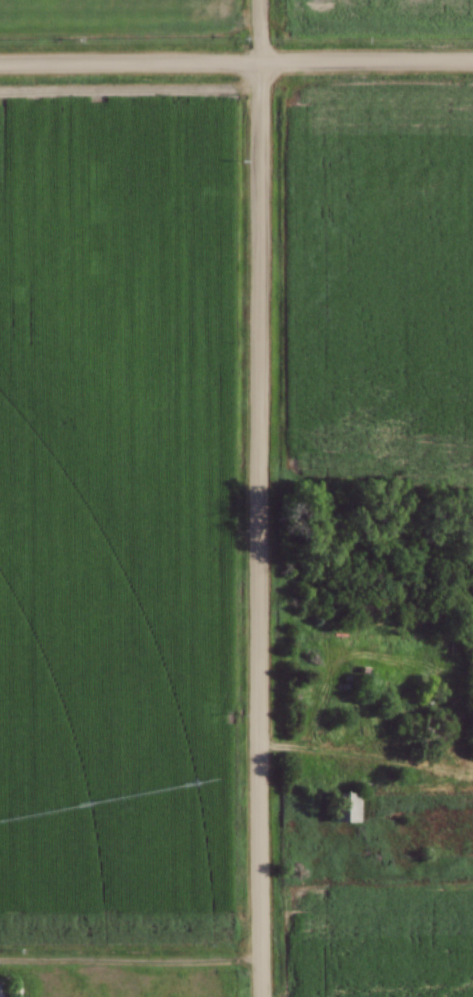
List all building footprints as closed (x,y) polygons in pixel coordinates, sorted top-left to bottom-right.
[(335,794),(362,795),(361,821),(333,820),(335,794)]
